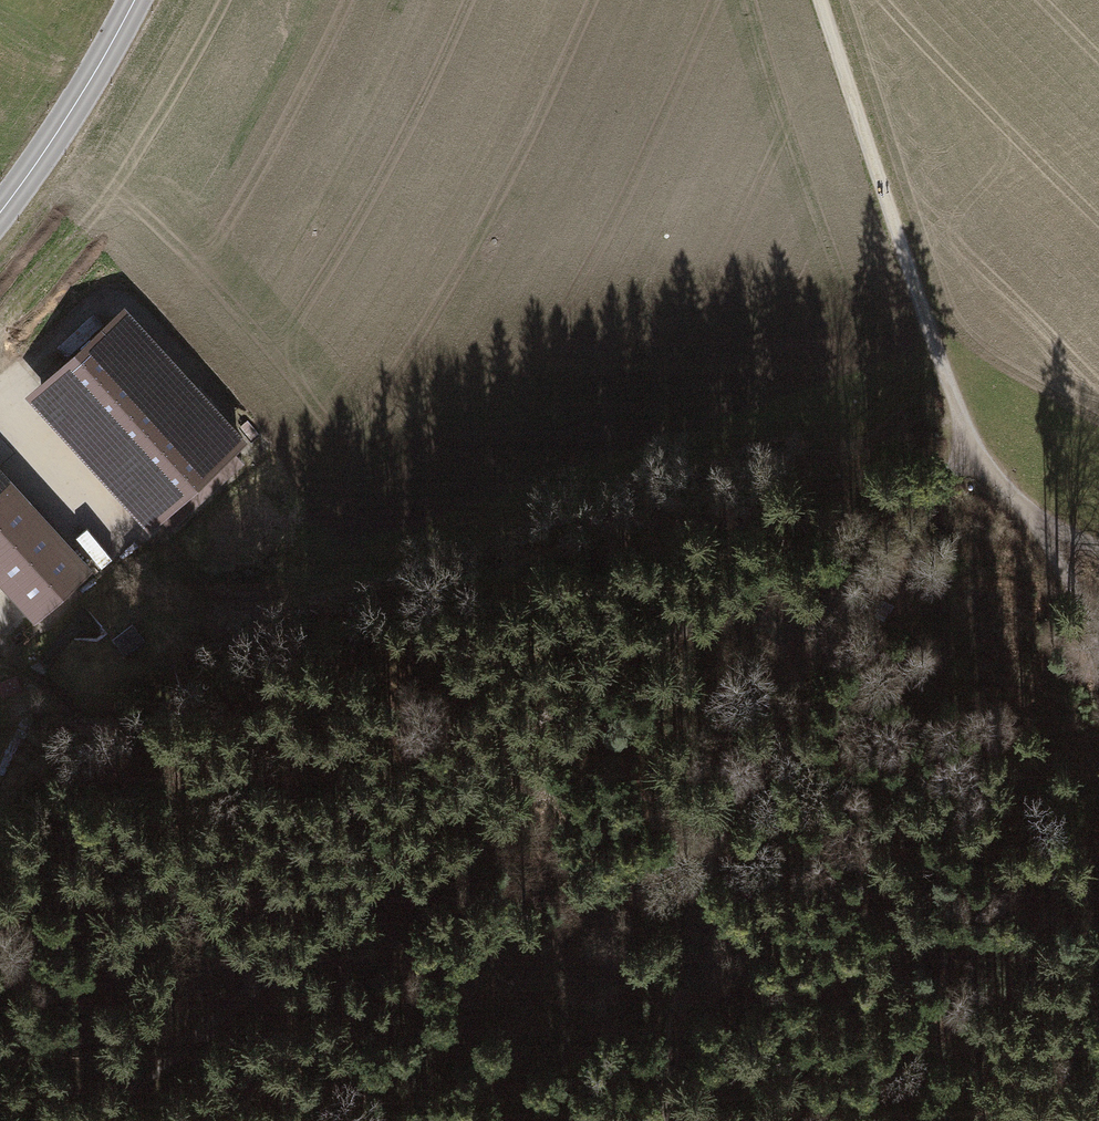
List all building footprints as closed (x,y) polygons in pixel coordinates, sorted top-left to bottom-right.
[(124,305),(26,395),(151,528),(248,438),(124,305)] [(36,618),(92,567),(0,466),(0,579),(36,618)]
